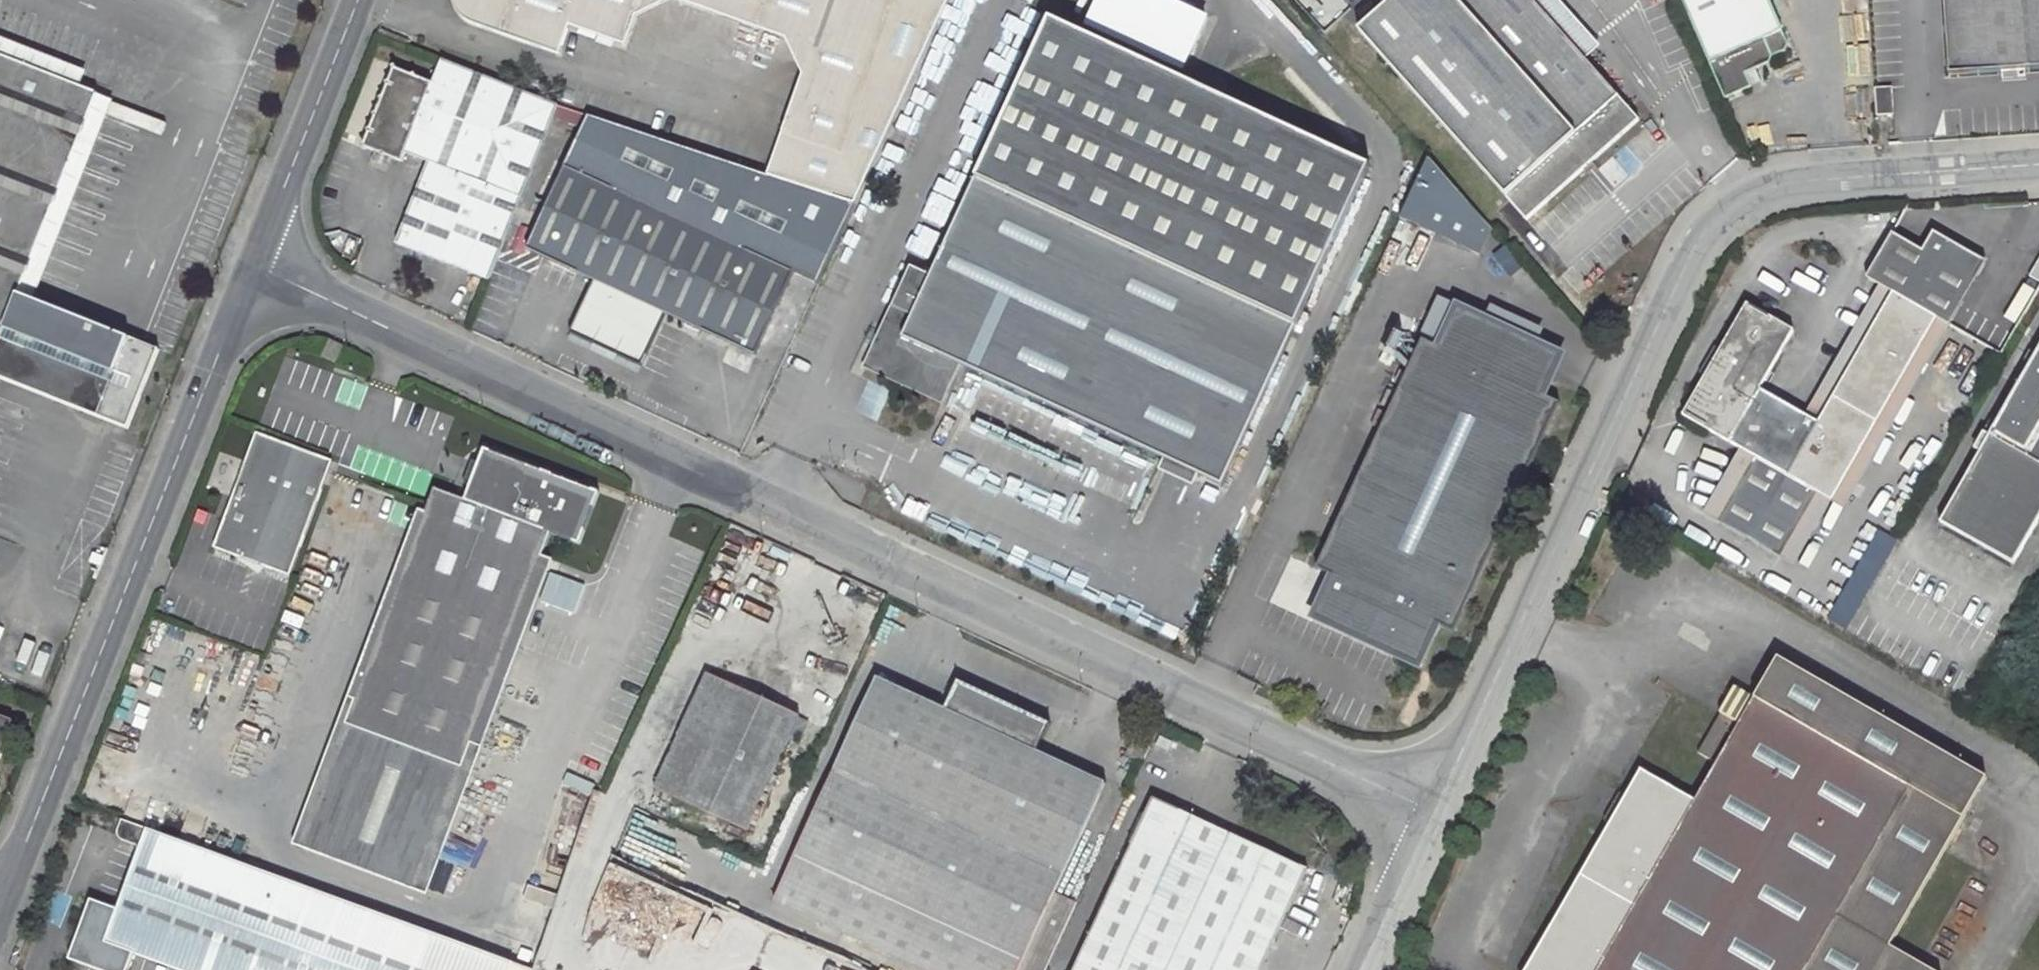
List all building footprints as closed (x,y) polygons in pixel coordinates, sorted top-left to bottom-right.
[(450,6),(450,12),(452,16),(456,18),(459,19),(559,54),(569,27),(626,47),(637,17),(672,0),(452,0),(450,6)] [(788,37),(805,74),(770,175),(856,203),(949,0),(677,0),(788,37)] [(1642,126),(1535,0),(1403,0),(1365,33),(1529,225),(1642,126)] [(1767,0),(1678,0),(1721,99),(1746,88),(1741,75),(1768,63),(1770,57),(1783,51),(1786,43),(1767,0)] [(1950,76),(2038,70),(2038,0),(1945,0),(1950,76)] [(1048,22),(975,182),(931,279),(910,270),(864,371),(942,407),(960,369),(1223,489),(1296,329),(1369,169),(1048,22)] [(410,44),(412,39),(384,28),(383,33),(410,44)] [(127,430),(158,351),(17,296),(97,95),(0,56),(0,380),(127,430)] [(559,105),(442,59),(434,82),(394,67),(364,144),(402,159),(405,153),(428,162),(398,243),(491,279),(559,105)] [(1894,89),(1875,90),(1877,117),(1896,116),(1894,89)] [(770,175),(587,115),(565,165),(526,249),(593,281),(569,332),(639,364),(664,313),(755,355),(793,271),(818,282),(856,203),(770,175)] [(1414,171),(1394,217),(1478,254),(1499,208),(1414,171)] [(1979,230),(1933,235),(1984,264),(1998,240),(1979,230)] [(1775,561),(1813,498),(1827,506),(1935,321),(1947,328),(1984,264),(1933,235),(1920,255),(1892,239),(1867,281),(1876,288),(1890,297),(1816,425),(1802,417),(1756,392),(1790,333),(1743,307),(1679,418),(1734,451),(1747,458),(1709,525),(1775,561)] [(2029,277),(2038,282),(2038,261),(2029,277)] [(1876,288),(1802,417),(1816,425),(1890,297),(1876,288)] [(1455,309),(1437,350),(1542,397),(1560,357),(1455,309)] [(1947,328),(1935,321),(1827,506),(1840,513),(1947,328)] [(1437,350),(1421,342),(1316,572),(1332,580),(1313,621),(1419,670),(1438,627),(1454,635),(1558,405),(1542,397),(1437,350)] [(1943,522),(2015,565),(2038,523),(2038,352),(1943,522)] [(866,380),(854,412),(877,421),(889,389),(866,380)] [(252,437),(209,551),(286,580),(327,465),(252,437)] [(1747,458),(1734,451),(1695,517),(1709,525),(1747,458)] [(432,493),(346,730),(301,854),(418,896),(540,558),(548,536),(578,547),(597,495),(481,452),(476,467),(469,464),(460,486),(468,489),(463,504),(432,493)] [(1790,569),(1812,532),(1827,506),(1813,498),(1775,561),(1790,569)] [(1517,969),(1925,969),(1882,945),(1984,776),(1776,654),(1752,698),(1737,723),(1718,712),(1694,751),(1713,763),(1689,801),(1637,771),(1517,969)] [(706,674),(653,788),(676,798),(729,685),(706,674)] [(921,969),(1044,969),(1074,906),(1055,897),(1106,784),(1048,758),(1052,748),(1043,743),(1049,726),(959,683),(948,710),(903,690),(878,678),(788,877),(777,903),(823,924),(847,935),(921,969)] [(729,685),(676,798),(746,830),(800,717),(729,685)] [(1752,698),(1733,687),(1718,712),(1737,723),(1752,698)] [(0,710),(0,770),(20,718),(0,710)] [(1134,710),(1132,714),(1144,719),(1146,715),(1134,710)] [(1152,798),(1071,969),(1261,969),(1306,873),(1152,798)] [(122,823),(118,834),(122,844),(142,851),(121,913),(94,904),(75,954),(85,957),(81,967),(89,969),(133,969),(137,958),(170,969),(534,969),(122,823)] [(701,925),(710,906),(640,873),(638,873),(615,862),(606,860),(596,914),(593,921),(590,935),(610,938),(613,922),(629,889),(623,922),(640,925),(651,904),(650,909),(672,919),(655,916),(683,929),(686,922),(701,925)] [(542,927),(554,894),(528,885),(517,918),(542,927)] [(821,929),(845,940),(847,935),(823,924),(821,929)] [(71,964),(81,967),(85,957),(75,954),(71,964)]
